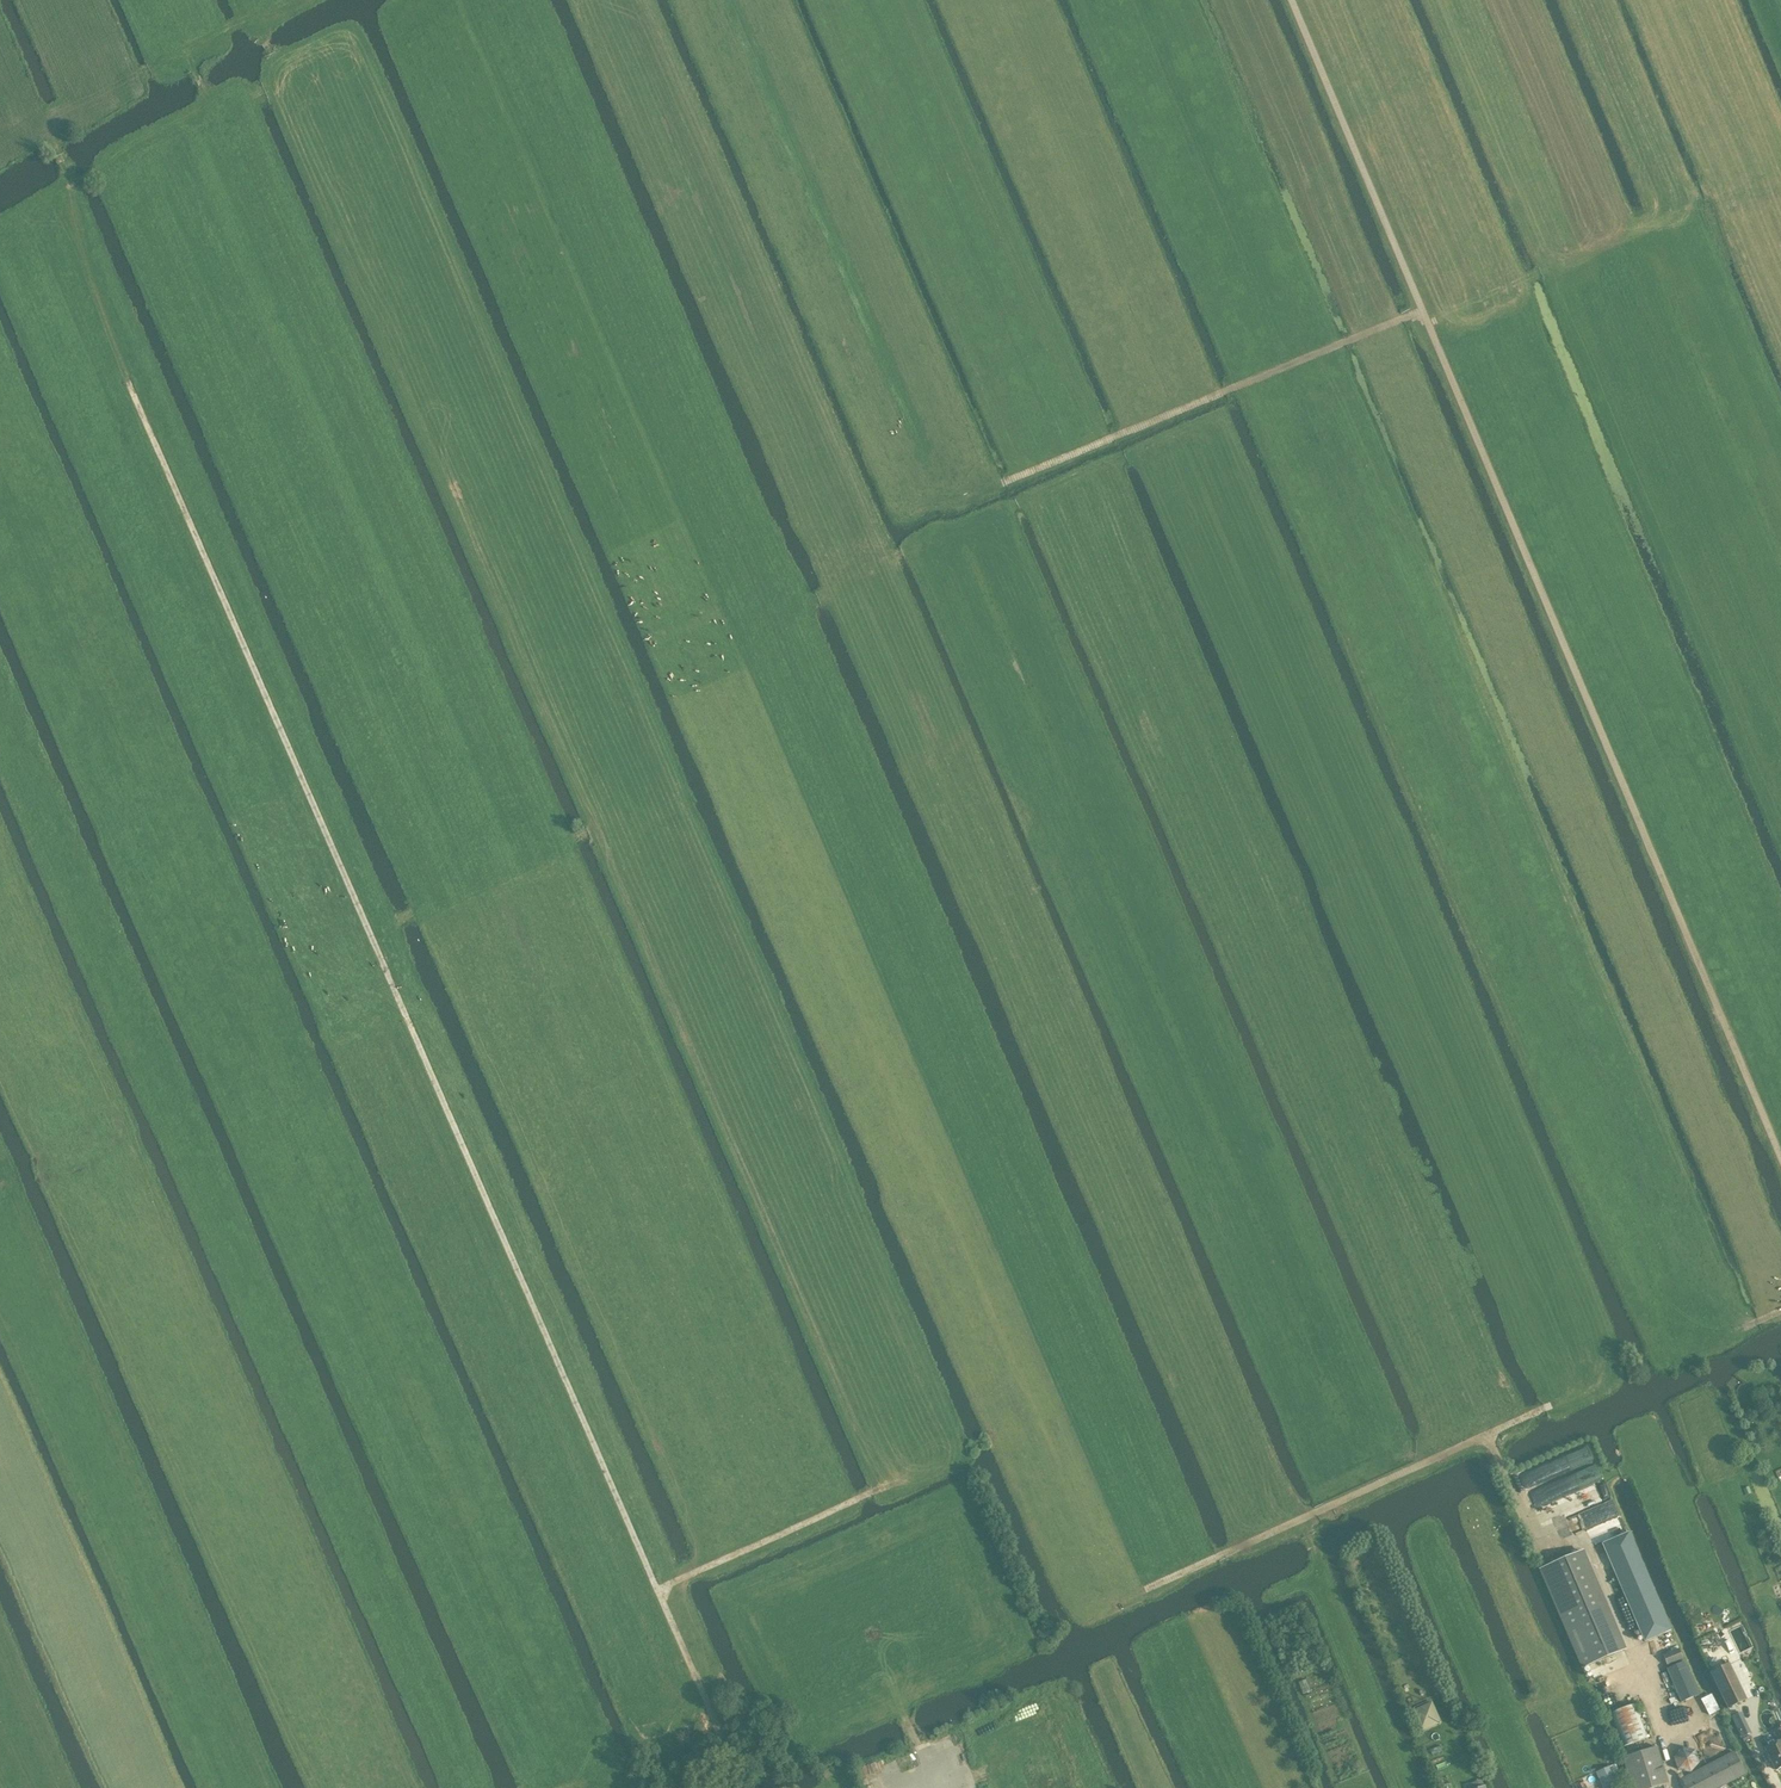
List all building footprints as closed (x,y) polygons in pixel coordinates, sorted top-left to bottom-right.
[(1601,1545),(1643,1638),(1644,1642),(1671,1630),(1643,1566),(1628,1534),(1601,1545)] [(1624,1651),(1580,1552),(1540,1570),(1584,1668),(1624,1651)] [(1678,1649),(1663,1655),(1667,1665),(1682,1658),(1678,1649)] [(1682,1702),(1698,1695),(1684,1662),(1667,1669),(1682,1702)] [(1746,1699),(1729,1664),(1712,1672),(1729,1707),(1746,1699)] [(1719,1710),(1711,1694),(1701,1699),(1709,1715),(1719,1710)] [(1633,1701),(1610,1709),(1622,1745),(1646,1737),(1633,1701)] [(1421,1733),(1442,1724),(1432,1703),(1412,1712),(1421,1733)] [(1740,1713),(1731,1717),(1736,1726),(1744,1722),(1740,1713)] [(1774,1732),(1779,1741),(1765,1748),(1775,1770),(1780,1767),(1780,1729),(1774,1732)] [(1643,1751),(1623,1757),(1632,1787),(1652,1787),(1668,1783),(1657,1747),(1643,1751)] [(1746,1774),(1734,1752),(1679,1780),(1683,1787),(1718,1787),(1746,1774)] [(1610,1766),(1597,1772),(1603,1787),(1619,1787),(1610,1766)]
